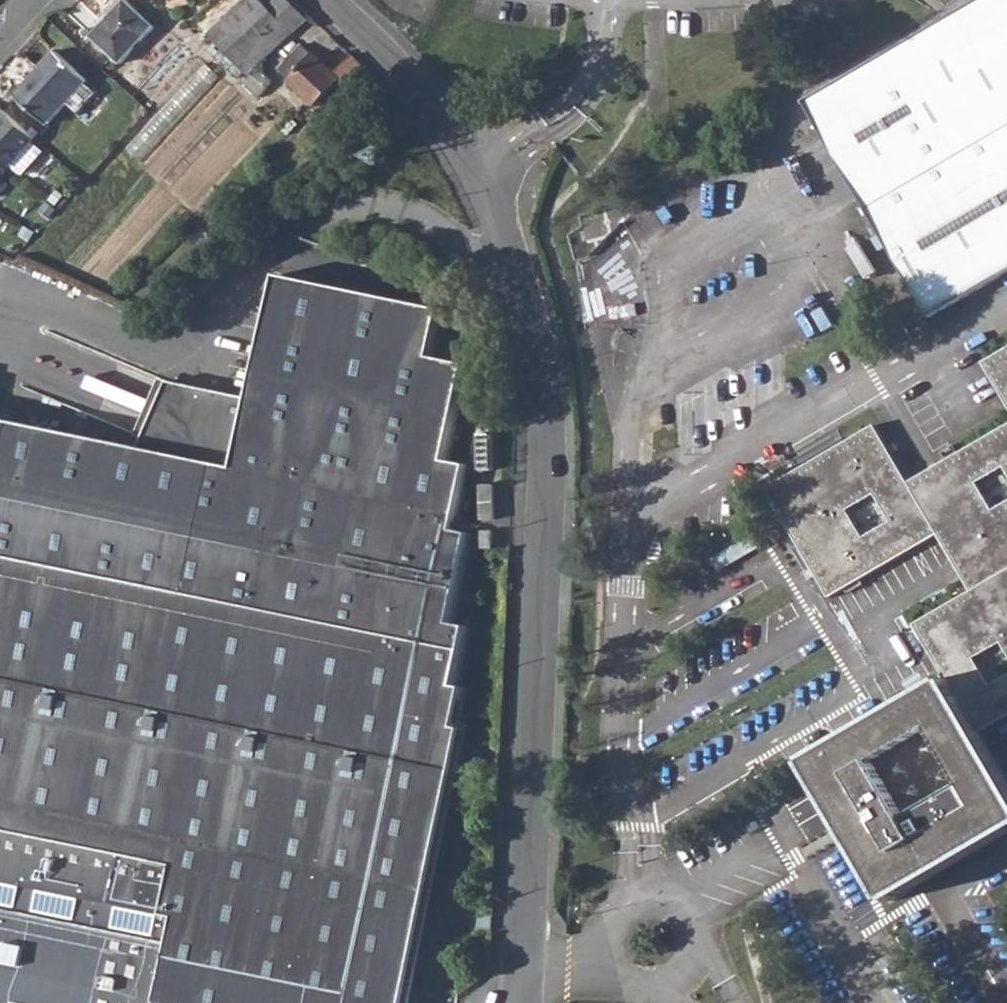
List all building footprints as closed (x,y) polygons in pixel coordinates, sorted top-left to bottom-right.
[(122,64),(157,27),(128,0),(127,0),(94,37),(122,64)] [(198,23),(207,32),(239,0),(221,0),(198,23)] [(311,20),(311,19),(288,0),(274,0),(268,5),(262,0),(239,0),(207,32),(216,41),(208,50),(238,78),(245,70),(249,74),(248,78),(243,85),(259,98),(272,81),(256,69),(311,20)] [(930,316),(1006,272),(1006,0),(976,0),(804,101),(930,316)] [(291,82),(331,115),(351,90),(361,95),(366,88),(374,77),(351,56),(351,55),(337,72),(315,53),(311,55),(299,43),(276,71),(291,83),(291,82)] [(19,97),(49,124),(89,79),(58,53),(19,97)] [(0,109),(0,159),(21,177),(43,154),(31,144),(34,140),(0,109)] [(587,220),(613,319),(643,313),(617,212),(587,220)] [(418,970),(471,722),(458,720),(466,679),(456,677),(468,618),(452,614),(471,524),(453,520),(467,454),(442,449),(463,354),(426,346),(436,299),(277,265),(249,397),(157,377),(131,441),(0,417),(0,1002),(411,1002),(418,970)] [(984,361),(1006,401),(1006,348),(984,361)] [(892,897),(1006,831),(1006,780),(978,732),(1006,715),(1006,424),(910,480),(877,425),(768,487),(833,596),(940,533),(973,589),(915,624),(948,681),(812,760),(892,897)] [(494,429),(483,429),(482,474),(494,474),(494,429)] [(482,486),(482,520),(495,520),(495,486),(482,486)] [(483,530),(482,548),(493,549),(493,530),(483,530)]
